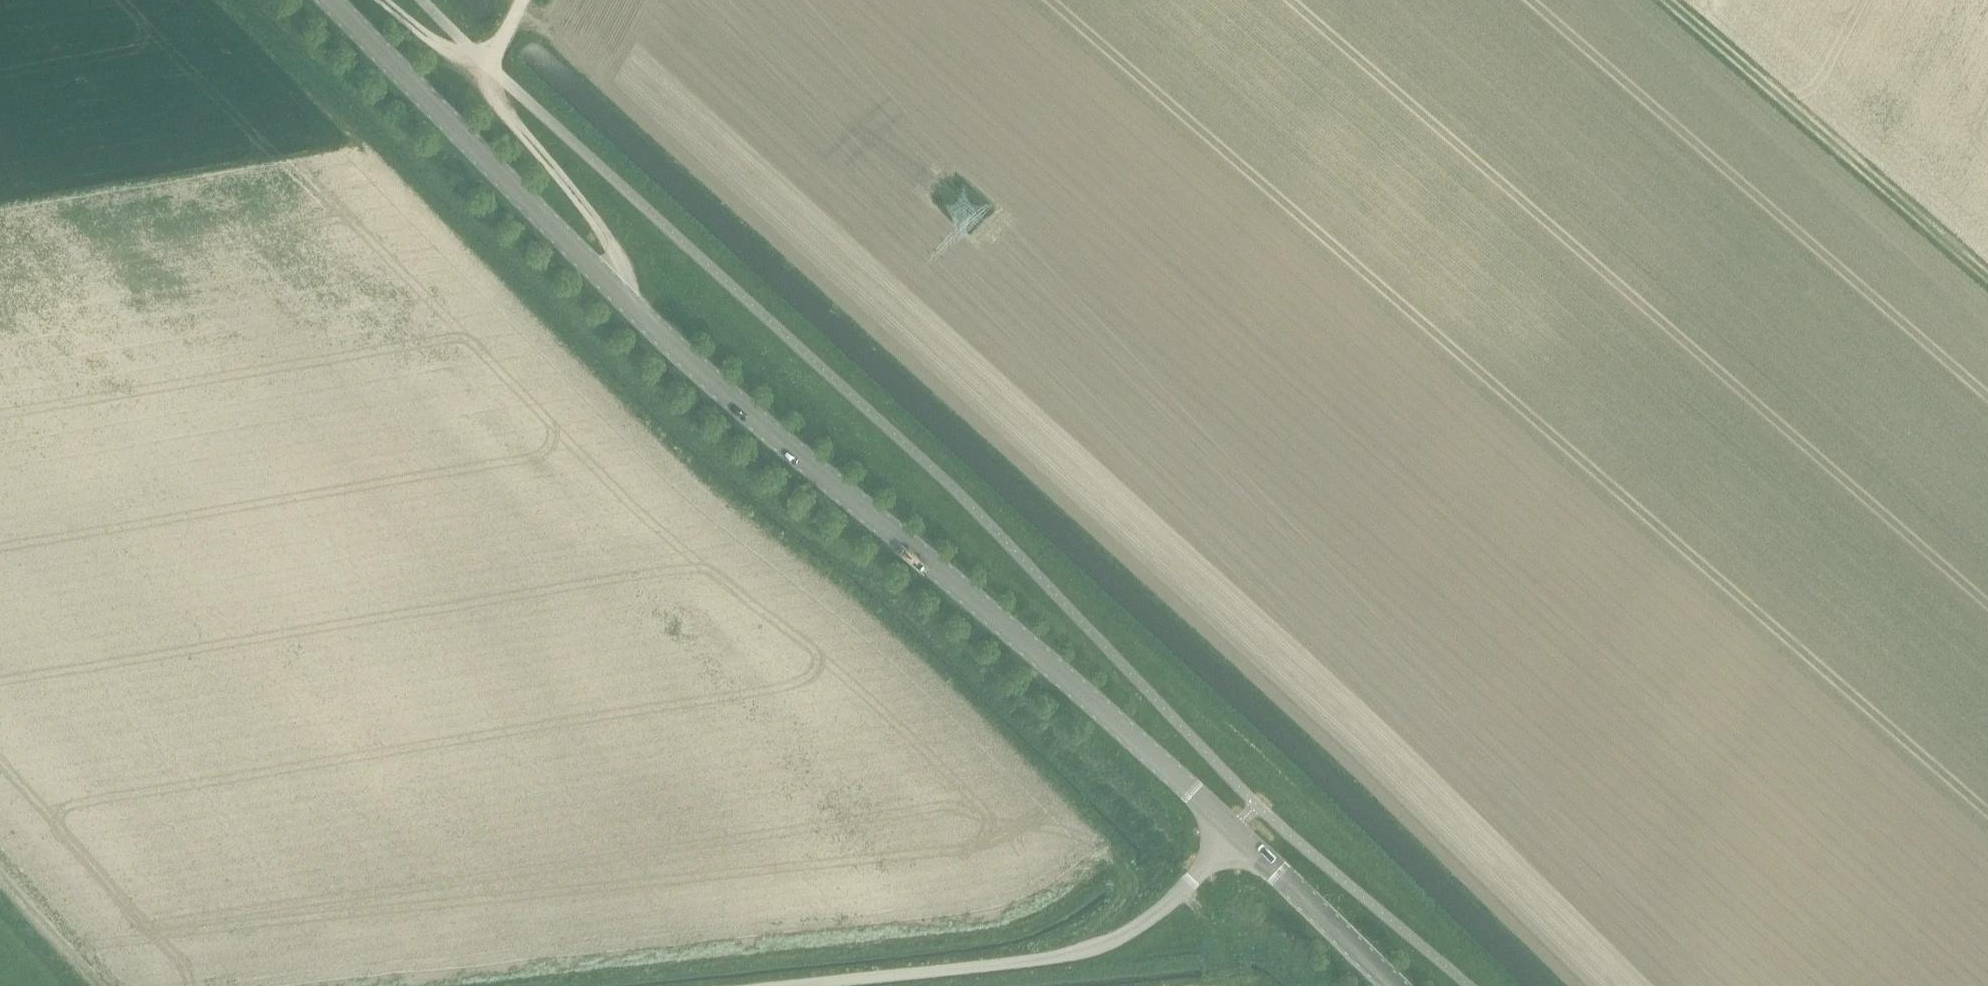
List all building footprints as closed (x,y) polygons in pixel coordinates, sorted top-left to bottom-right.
[(436,167),(444,159),(431,146),(423,154),(436,167)]
